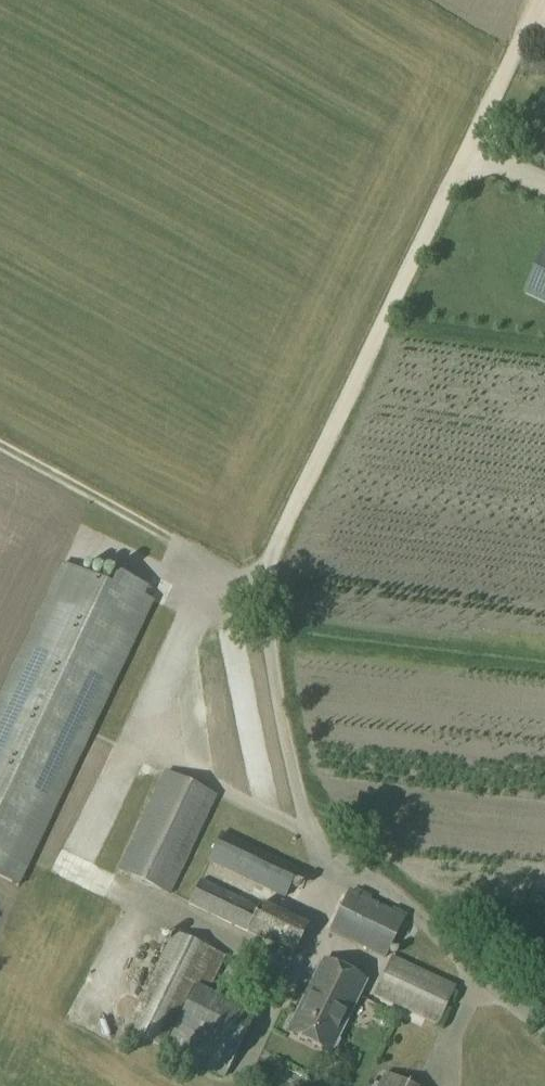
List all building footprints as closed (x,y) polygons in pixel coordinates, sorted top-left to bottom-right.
[(520,297),(544,308),(544,246),(520,297)] [(0,687),(0,880),(14,887),(149,602),(140,598),(144,589),(113,575),(107,588),(58,565),(0,687)] [(99,846),(134,758),(102,745),(67,834),(99,846)] [(160,773),(113,873),(165,899),(213,798),(160,773)] [(274,858),(281,842),(212,810),(205,826),(274,858)] [(217,835),(203,864),(280,900),(294,872),(217,835)] [(279,909),(263,901),(260,907),(217,886),(197,877),(196,882),(183,907),(262,945),(279,909)] [(345,893),(326,932),(380,959),(400,920),(345,893)] [(290,959),(304,928),(307,922),(294,916),(277,952),(290,959)] [(169,934),(120,1032),(158,1050),(206,952),(169,934)] [(387,960),(370,997),(432,1027),(450,989),(387,960)] [(286,1019),(283,1026),(284,1030),(283,1033),(326,1054),(327,1051),(331,1050),(335,1043),(333,1039),(360,984),(318,963),(290,1018),(286,1019)] [(192,988),(160,1052),(220,1081),(251,1017),(192,988)] [(374,1085),(402,1085),(379,1075),(374,1085)]
